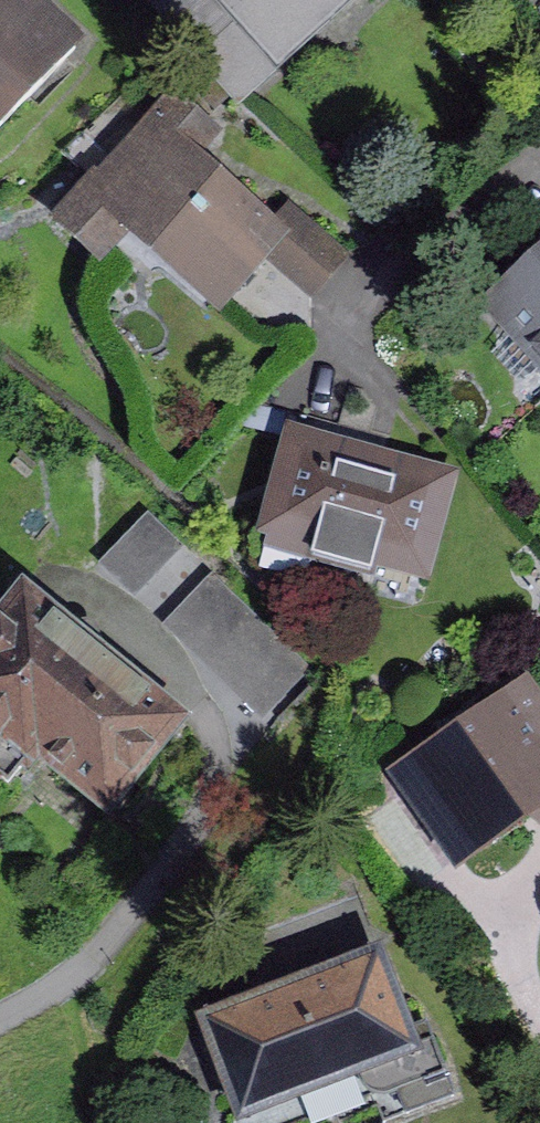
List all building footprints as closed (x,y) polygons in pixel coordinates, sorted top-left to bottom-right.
[(90,85),(8,0),(0,0),(0,172),(90,85)] [(281,77),(364,0),(210,0),(281,77)] [(198,148),(118,237),(221,329),(302,240),(198,148)] [(473,310),(539,382),(539,246),(473,310)] [(465,469),(289,431),(262,553),(438,592),(465,469)] [(137,587),(174,532),(145,512),(108,567),(137,587)] [(0,637),(0,754),(116,838),(199,725),(30,596),(0,637)] [(400,780),(464,884),(539,838),(539,693),(534,684),(400,780)] [(207,1026),(244,1122),(324,1122),(444,1079),(398,955),(207,1026)]
